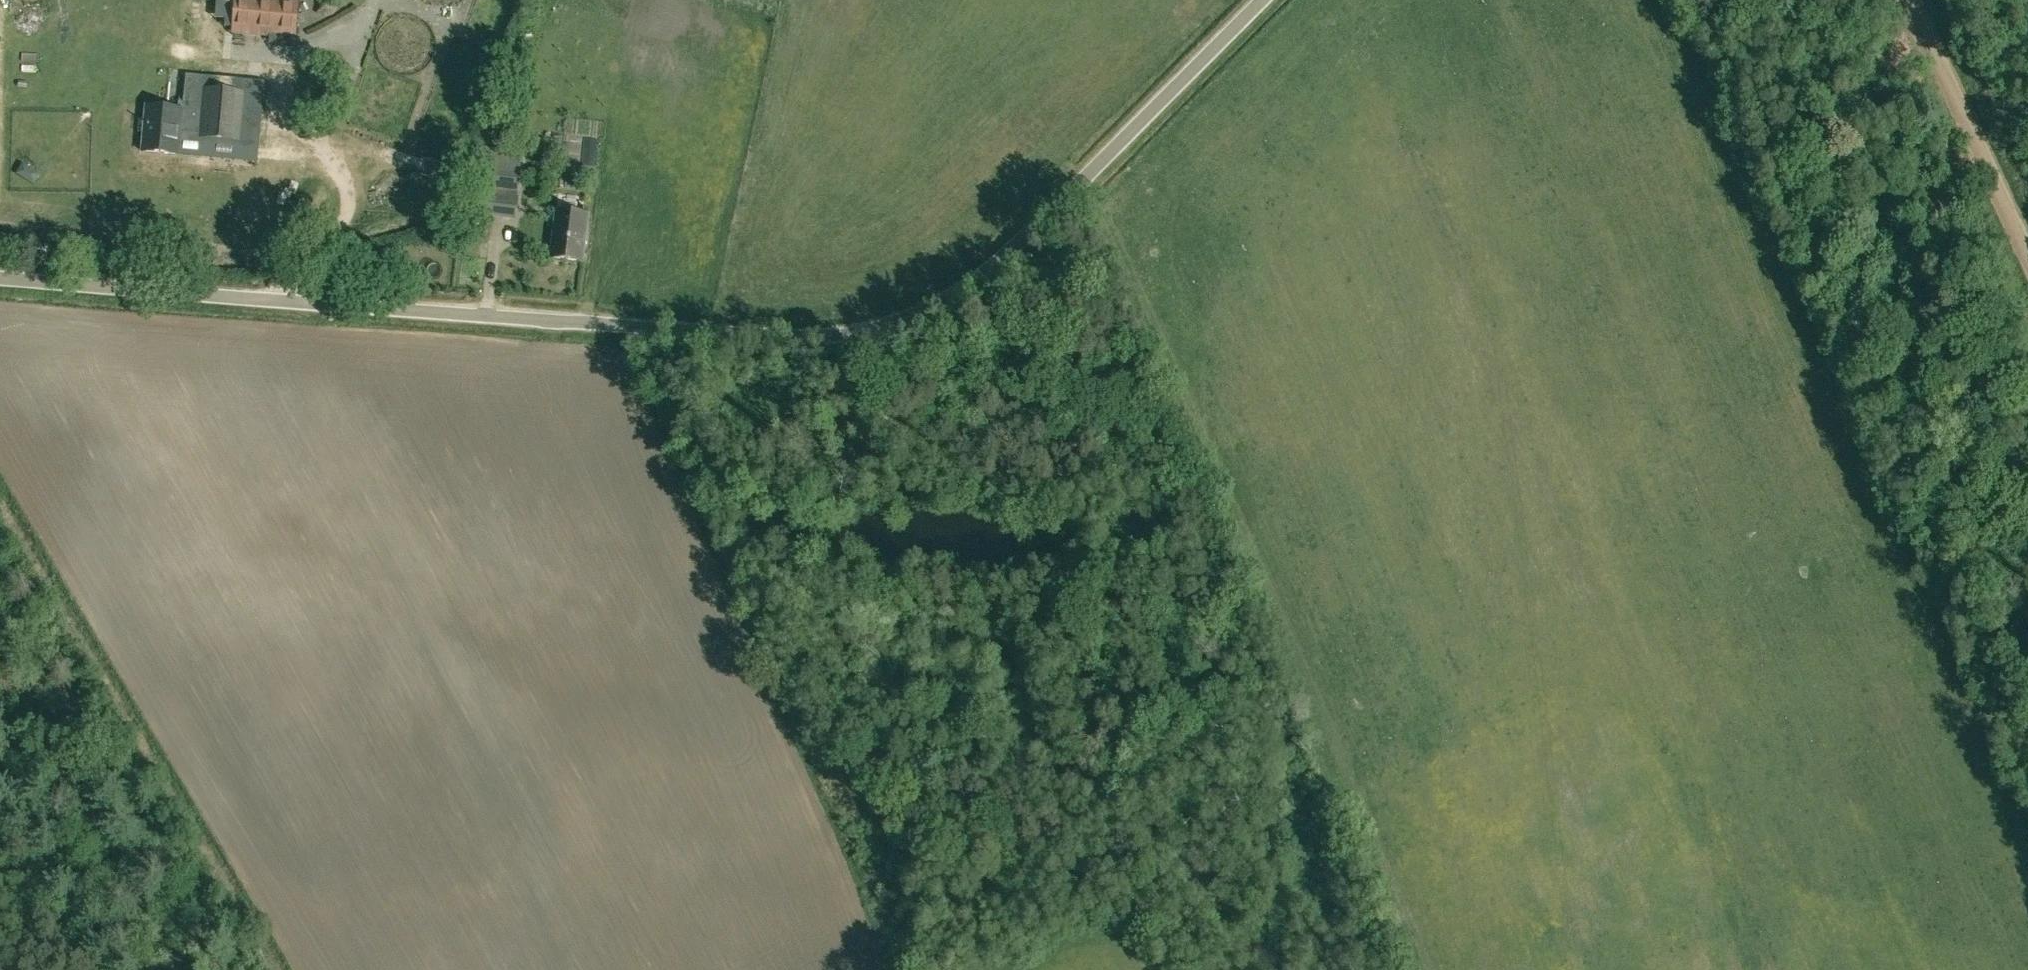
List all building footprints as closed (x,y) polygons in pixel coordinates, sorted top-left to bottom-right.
[(232,33),(296,39),(300,0),(235,0),(232,33)] [(201,132),(201,136),(241,139),(244,91),(204,88),(203,110),(147,106),(144,151),(180,154),(181,131),(201,132)] [(493,188),(491,215),(517,217),(522,162),(487,158),(483,188),(493,188)] [(583,262),(590,215),(558,210),(551,257),(583,262)]
